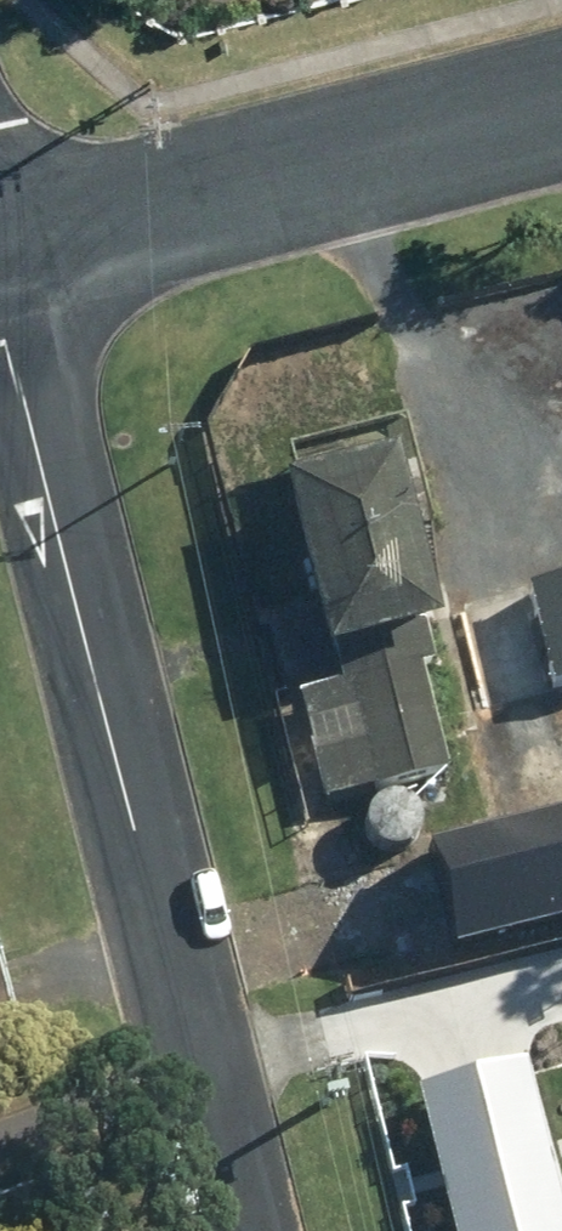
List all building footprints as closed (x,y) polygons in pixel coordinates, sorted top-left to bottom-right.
[(286,502),(327,677),(439,650),(396,475),(286,502)] [(561,694),(561,594),(464,622),(489,714),(561,694)] [(445,778),(420,672),(296,701),(323,808),(445,778)] [(459,937),(561,916),(561,808),(438,834),(459,937)] [(458,1230),(561,1230),(561,1201),(525,1056),(420,1082),(458,1230)]
